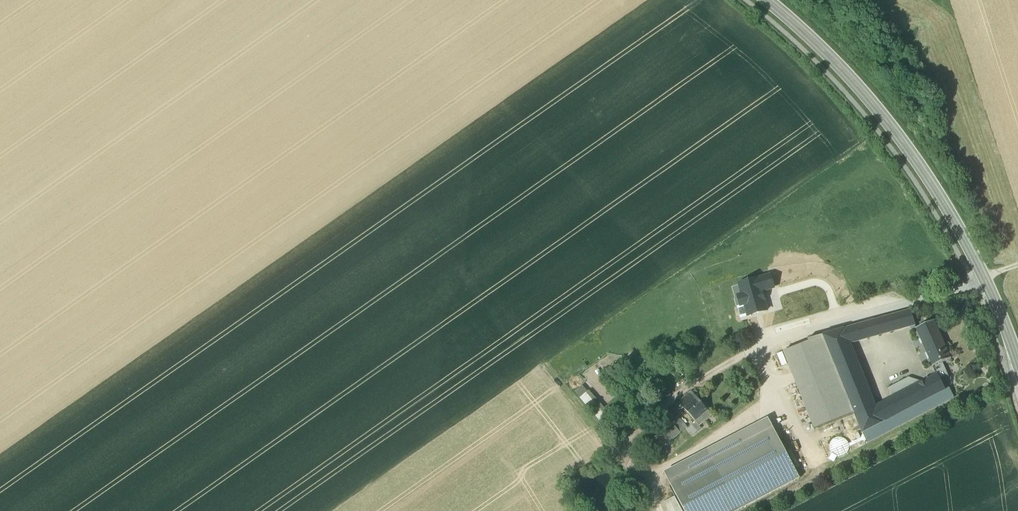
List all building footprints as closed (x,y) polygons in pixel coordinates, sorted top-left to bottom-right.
[(745,305),(748,316),(767,311),(762,292),(774,288),(770,276),(739,285),(743,296),(738,297),(741,307),(745,305)] [(910,311),(874,321),(878,336),(914,325),(916,324),(910,311)] [(874,321),(865,324),(869,338),(878,336),(874,321)] [(952,360),(935,321),(916,329),(933,368),(952,360)] [(865,324),(844,330),(849,344),(869,338),(865,324)] [(849,344),(844,330),(808,340),(809,342),(821,373),(835,367),(854,413),(862,434),(881,424),(874,408),(849,344)] [(821,373),(809,342),(784,352),(817,429),(854,413),(835,367),(821,373)] [(892,398),(874,408),(881,424),(945,390),(938,375),(922,383),(892,398)] [(888,390),(892,398),(922,383),(910,378),(888,390)] [(881,424),(862,434),(867,444),(950,400),(945,390),(881,424)] [(583,398),(601,420),(609,413),(591,392),(583,398)] [(708,410),(692,393),(679,403),(695,421),(708,410)] [(712,416),(708,410),(695,421),(696,422),(700,426),(712,416)] [(679,416),(654,436),(666,449),(689,427),(679,416)] [(700,426),(696,422),(687,429),(694,436),(702,429),(700,426)] [(670,484),(684,510),(735,510),(799,477),(774,429),(670,484)] [(846,452),(847,447),(846,442),(842,439),(837,438),(833,439),(829,443),(828,447),(829,452),(833,455),(838,457),(842,455),(846,452)]
